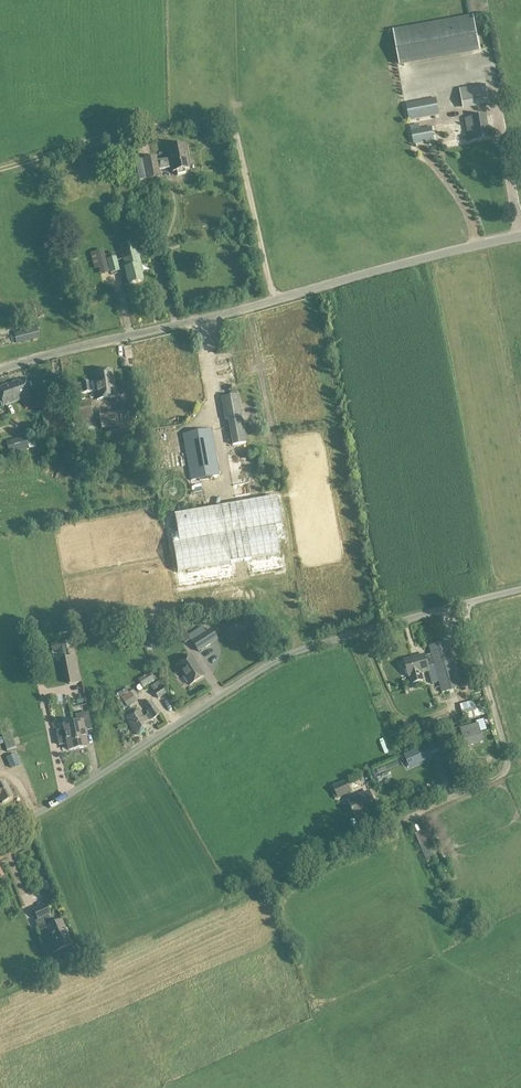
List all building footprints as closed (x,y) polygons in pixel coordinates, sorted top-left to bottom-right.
[(451,63),(447,30),(391,36),(394,69),(451,63)] [(464,108),(490,104),(487,86),(461,90),(464,108)] [(410,122),(440,116),(436,98),(407,104),(410,122)] [(470,141),(490,138),(486,117),(466,120),(470,141)] [(414,145),(435,141),(432,128),(412,131),(414,145)] [(173,173),(177,172),(178,176),(186,174),(185,170),(189,170),(185,145),(168,149),(170,159),(157,162),(156,158),(144,160),(148,180),(160,177),(158,171),(172,168),(173,173)] [(168,246),(164,234),(157,236),(160,249),(168,246)] [(135,244),(121,248),(126,269),(125,270),(129,285),(143,282),(141,273),(143,273),(135,244)] [(108,266),(104,250),(90,254),(95,270),(108,266)] [(120,271),(117,258),(107,260),(110,274),(120,271)] [(37,327),(0,336),(0,346),(1,348),(39,338),(37,327)] [(96,391),(97,400),(116,397),(112,371),(93,375),(95,382),(89,383),(75,385),(77,395),(91,392),(96,391)] [(1,402),(2,406),(30,396),(24,379),(0,387),(0,393),(3,401),(1,402)] [(34,409),(48,405),(44,391),(32,395),(34,403),(33,403),(34,409)] [(227,412),(224,412),(226,420),(241,417),(237,397),(224,399),(227,412)] [(74,423),(94,420),(91,401),(76,403),(75,398),(70,399),(74,423)] [(201,406),(193,413),(197,419),(206,412),(201,406)] [(96,415),(100,426),(112,422),(109,411),(96,415)] [(158,434),(174,431),(173,424),(157,427),(158,434)] [(211,430),(183,435),(191,480),(219,476),(211,430)] [(23,437),(6,441),(9,454),(26,450),(23,437)] [(276,498),(174,515),(177,529),(170,531),(177,573),(279,555),(277,541),(284,540),(276,498)] [(211,644),(204,633),(191,641),(198,652),(211,644)] [(449,642),(429,647),(442,694),(462,688),(449,642)] [(81,683),(76,656),(62,659),(67,686),(81,683)] [(423,681),(421,674),(429,672),(425,656),(405,661),(409,677),(412,677),(414,684),(423,681)] [(189,685),(204,676),(191,657),(177,666),(189,685)] [(144,677),(139,669),(136,672),(132,665),(126,669),(135,682),(138,680),(143,688),(154,681),(150,674),(144,677)] [(167,693),(161,683),(155,686),(157,690),(154,692),(158,698),(167,693)] [(137,703),(129,693),(121,699),(128,709),(137,703)] [(144,706),(148,711),(153,719),(160,714),(151,701),(144,706)] [(476,701),(460,705),(465,720),(466,721),(480,717),(476,701)] [(150,726),(147,722),(151,720),(148,716),(146,717),(141,709),(126,718),(136,734),(150,726)] [(69,750),(87,747),(85,737),(87,737),(85,731),(84,731),(84,729),(91,728),(88,713),(76,715),(77,722),(64,725),(65,732),(57,734),(60,745),(67,743),(69,750)] [(442,721),(434,724),(437,732),(445,729),(442,721)] [(478,725),(465,729),(467,735),(464,736),(467,746),(483,742),(478,725)] [(415,751),(419,759),(431,754),(432,757),(454,747),(452,741),(456,739),(453,731),(444,735),(445,737),(426,745),(427,746),(415,751)] [(339,799),(352,793),(347,781),(334,787),(339,799)] [(1,800),(2,803),(13,798),(6,783),(0,785),(0,800),(1,800)] [(349,802),(356,818),(370,812),(370,813),(377,810),(370,793),(349,802)] [(429,867),(439,863),(425,830),(416,834),(429,867)] [(440,874),(450,870),(447,861),(436,865),(440,874)] [(61,922),(44,929),(51,944),(48,945),(52,953),(71,945),(61,922)]
